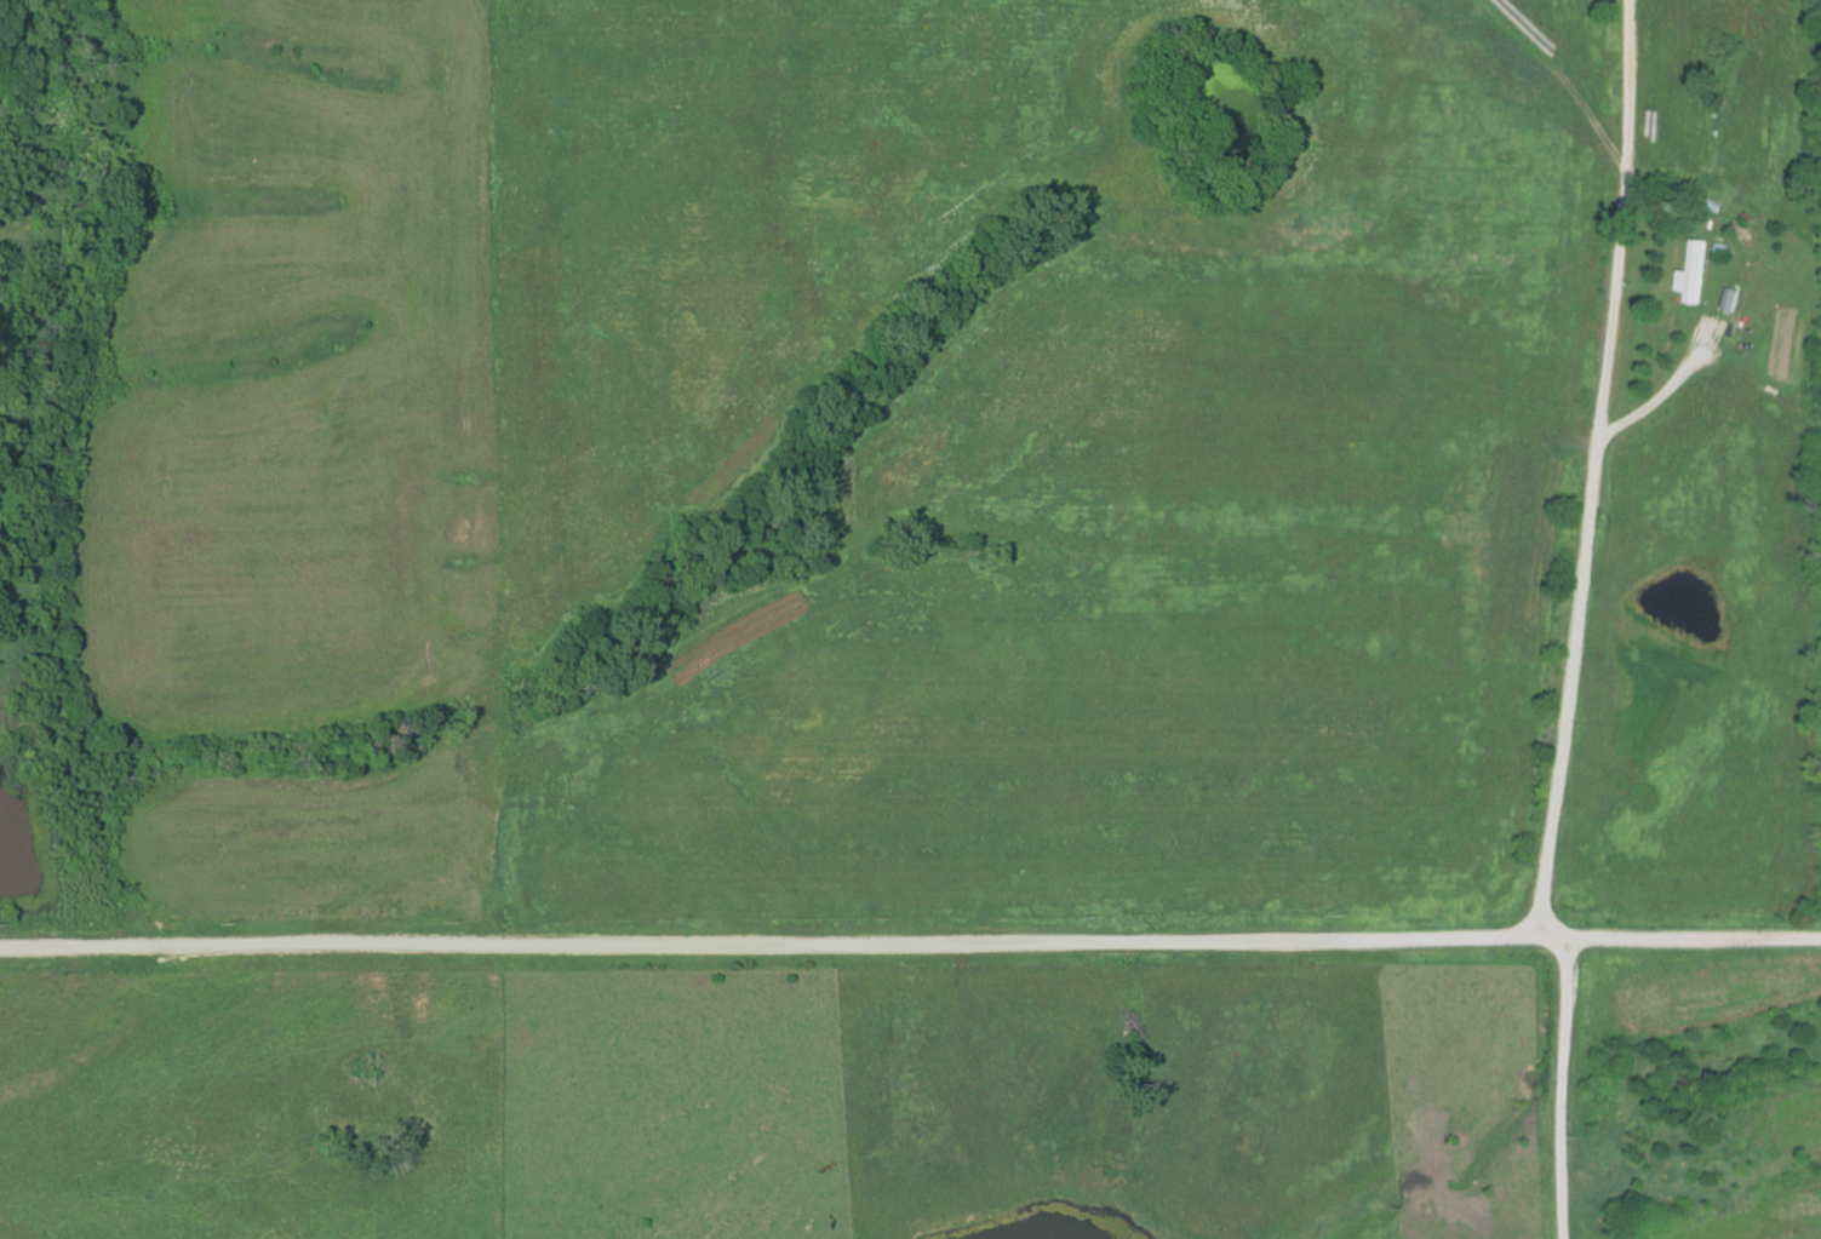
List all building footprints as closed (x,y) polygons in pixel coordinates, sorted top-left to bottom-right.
[(1688,271),(1679,271),(1677,292),(1686,292),(1685,304),(1699,305),(1705,241),(1691,239),(1688,271)]
